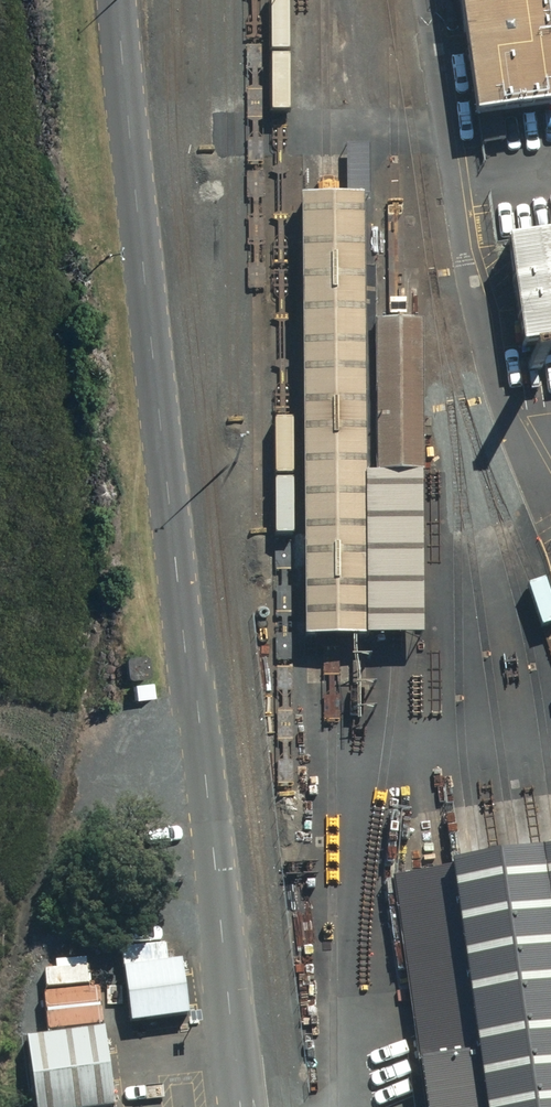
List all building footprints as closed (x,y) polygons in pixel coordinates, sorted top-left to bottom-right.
[(539,111),(523,0),(436,0),(455,124),(539,111)] [(300,197),(298,642),(313,642),(361,642),(360,475),(360,325),(362,198),(318,198),(300,197)] [(487,251),(500,357),(550,351),(550,243),(487,251)] [(418,475),(418,326),(389,325),(360,325),(360,475),(390,475),(418,475)] [(419,642),(418,475),(390,475),(360,475),(361,642),(392,642),(419,642)] [(509,863),(472,868),(445,872),(479,1106),(550,1106),(550,857),(509,863)] [(390,879),(423,1106),(479,1106),(445,872),(390,879)] [(125,967),(132,1023),(191,1014),(183,960),(125,967)] [(38,1106),(111,1106),(117,1106),(107,1026),(29,1037),(38,1106)]
